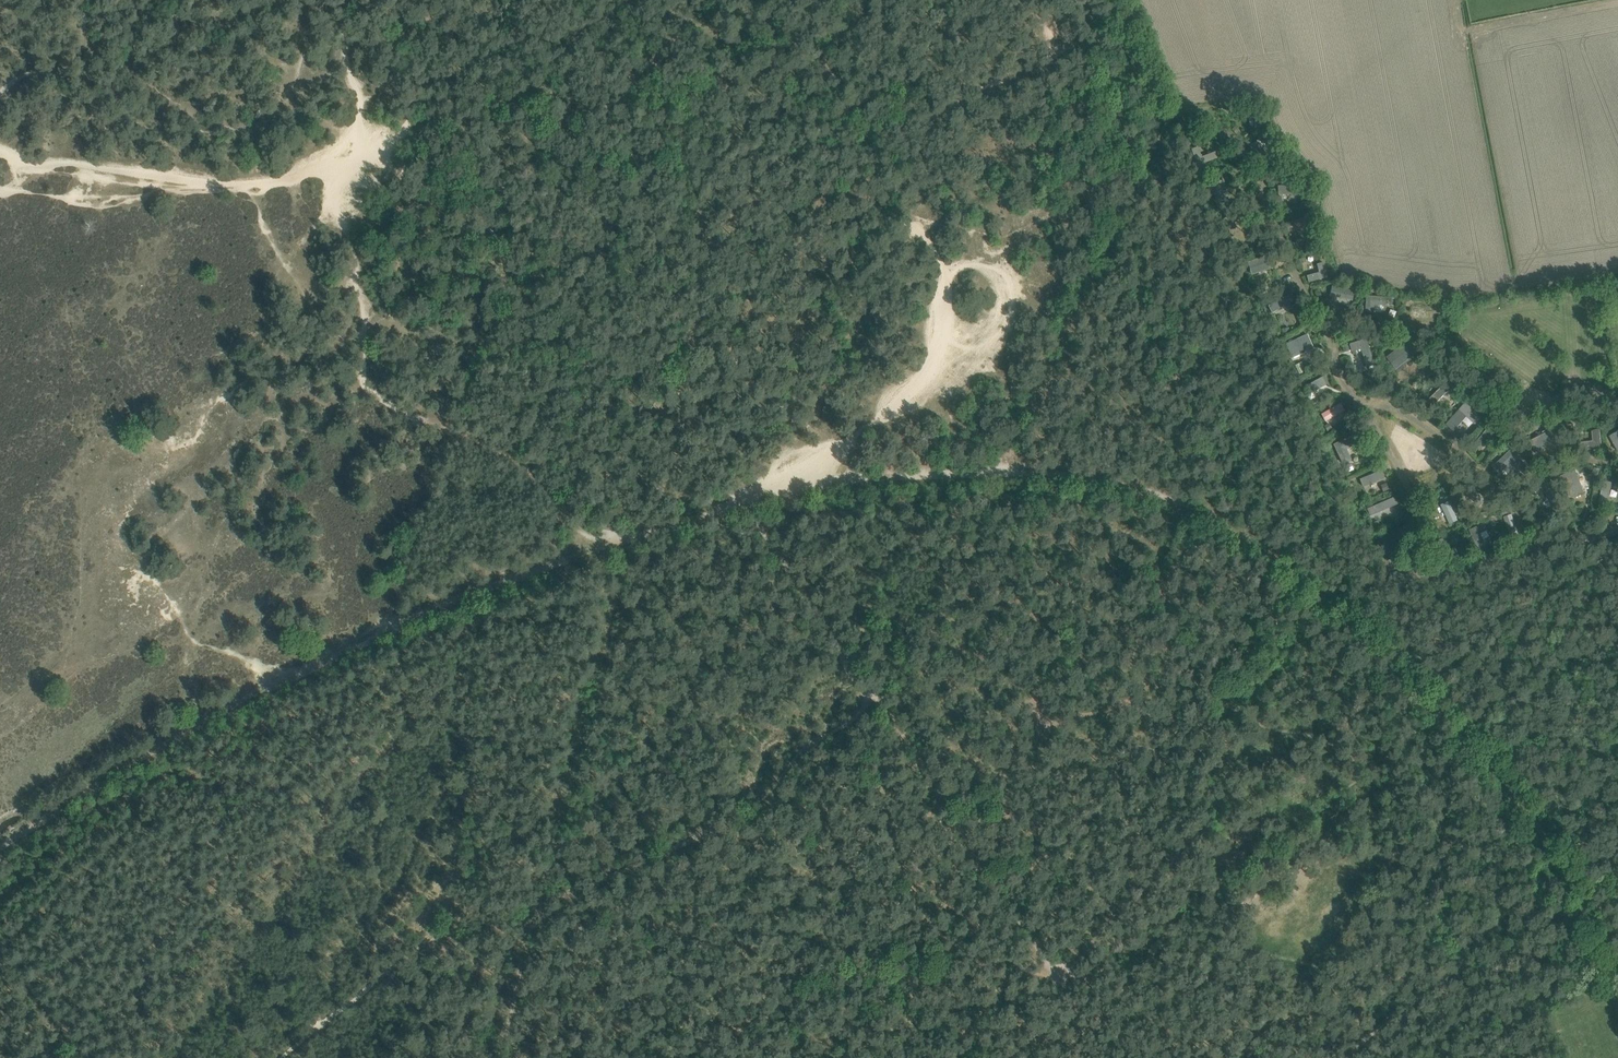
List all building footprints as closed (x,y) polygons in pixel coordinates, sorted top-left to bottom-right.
[(1286,222),(1288,231),(1304,227),(1301,217),(1286,222)] [(1262,255),(1244,260),(1248,274),(1266,269),(1262,255)] [(1323,260),(1315,263),(1318,272),(1306,275),(1308,282),(1328,276),(1323,260)] [(1315,264),(1308,266),(1310,273),(1317,271),(1315,264)] [(1269,310),(1292,302),(1289,294),(1266,302),(1269,310)] [(1389,312),(1390,295),(1366,295),(1365,312),(1389,312)] [(1414,301),(1413,314),(1429,314),(1429,302),(1414,301)] [(1283,341),(1289,356),(1312,347),(1306,332),(1283,341)] [(1527,351),(1528,335),(1516,335),(1515,350),(1527,351)] [(1368,337),(1342,344),(1344,352),(1360,347),(1366,369),(1375,366),(1368,337)] [(1385,357),(1396,369),(1417,350),(1406,338),(1385,357)] [(1312,397),(1330,388),(1323,374),(1305,384),(1312,397)] [(1437,402),(1448,391),(1442,384),(1430,395),(1437,402)] [(1457,438),(1480,417),(1465,401),(1442,422),(1457,438)] [(1323,421),(1345,411),(1341,402),(1319,412),(1323,421)] [(1478,450),(1492,433),(1486,428),(1471,444),(1478,450)] [(1598,429),(1581,430),(1582,448),(1599,447),(1598,429)] [(1617,449),(1617,429),(1608,433),(1614,450),(1617,449)] [(1534,454),(1555,445),(1548,430),(1528,439),(1534,454)] [(1348,445),(1336,449),(1340,463),(1353,459),(1348,445)] [(1505,453),(1493,463),(1498,471),(1511,461),(1505,453)] [(1362,486),(1385,476),(1381,468),(1358,478),(1362,486)] [(1560,472),(1565,497),(1582,493),(1576,468),(1560,472)] [(1600,498),(1617,501),(1617,494),(1617,482),(1602,480),(1600,498)] [(1369,515),(1397,503),(1394,495),(1366,507),(1369,515)] [(1451,499),(1439,503),(1447,525),(1459,521),(1451,499)]
